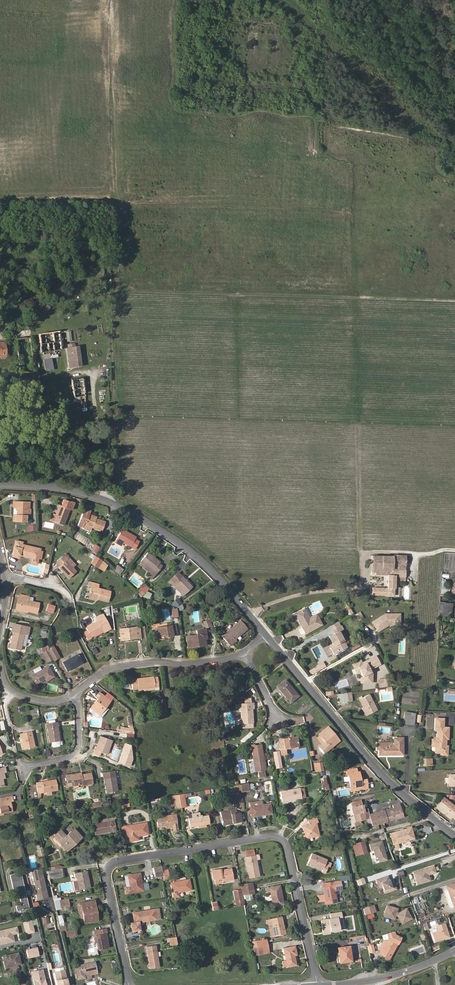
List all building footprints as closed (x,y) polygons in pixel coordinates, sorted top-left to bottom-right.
[(10,331),(7,320),(1,322),(3,333),(10,331)] [(59,330),(39,333),(41,351),(61,349),(59,330)] [(81,366),(78,346),(67,348),(70,368),(81,366)] [(42,355),(46,371),(54,369),(50,353),(42,355)] [(81,396),(84,396),(83,377),(73,378),(74,404),(82,404),(81,396)] [(64,525),(70,509),(71,510),(74,503),(71,501),(70,502),(63,500),(61,506),(59,505),(56,515),(53,521),(64,525)] [(29,516),(30,502),(13,501),(13,508),(17,508),(17,515),(16,515),(15,521),(26,522),(27,516),(29,516)] [(101,531),(105,522),(96,519),(97,517),(89,514),(91,511),(84,508),(78,525),(83,527),(84,529),(89,531),(90,530),(92,527),(101,531)] [(139,541),(135,539),(136,537),(122,529),(115,542),(122,546),(123,543),(134,549),(139,541)] [(40,551),(40,549),(21,545),(22,542),(15,541),(12,556),(19,558),(19,555),(32,558),(31,563),(37,564),(38,559),(40,551)] [(96,553),(100,548),(95,545),(92,550),(96,553)] [(152,579),(162,566),(159,564),(160,562),(147,553),(141,561),(152,570),(150,573),(148,576),(152,579)] [(76,571),(73,567),(75,564),(68,557),(68,556),(66,554),(56,562),(60,566),(59,567),(69,578),(76,571)] [(374,555),(373,574),(388,575),(388,587),(373,587),(373,595),(394,596),(395,588),(396,588),(396,581),(406,582),(407,555),(394,554),(394,556),(374,555)] [(98,567),(102,561),(95,556),(91,563),(98,567)] [(152,570),(141,561),(138,564),(150,573),(152,570)] [(119,574),(123,569),(117,565),(114,570),(119,574)] [(192,586),(178,572),(168,581),(183,596),(192,586)] [(107,602),(110,591),(97,588),(98,584),(89,582),(88,586),(92,587),(89,595),(98,597),(98,599),(107,602)] [(450,594),(451,586),(443,586),(442,593),(450,594)] [(37,613),(39,603),(32,601),(33,597),(20,594),(19,599),(22,599),(20,609),(37,613)] [(453,614),(454,603),(446,602),(445,613),(445,617),(449,617),(449,614),(453,614)] [(53,612),(55,606),(48,604),(46,610),(53,612)] [(322,625),(316,614),(309,618),(304,608),(295,614),(305,634),(322,625)] [(378,632),(389,626),(401,625),(401,613),(385,613),(372,621),(378,632)] [(103,632),(110,629),(103,614),(96,618),(98,622),(86,627),(88,630),(84,632),(88,640),(91,638),(90,637),(94,635),(103,631),(103,632)] [(235,639),(247,629),(240,620),(222,636),(230,646),(237,641),(235,639)] [(329,637),(333,643),(328,645),(334,655),(348,648),(345,642),(346,641),(340,631),(344,629),(342,625),(341,626),(339,622),(331,626),(335,633),(329,637)] [(21,645),(24,634),(28,634),(30,627),(13,624),(11,632),(13,632),(10,644),(9,644),(8,647),(20,650),(21,645)] [(176,633),(174,625),(155,628),(156,638),(168,636),(168,637),(173,636),(173,634),(176,633)] [(141,638),(140,627),(119,629),(120,640),(141,638)] [(196,646),(196,643),(205,642),(204,639),(204,634),(206,634),(205,629),(196,630),(197,635),(186,637),(188,647),(196,646)] [(60,657),(54,647),(48,650),(52,659),(53,660),(60,657)] [(82,661),(85,659),(80,649),(77,651),(78,654),(63,662),(67,671),(77,665),(76,664),(82,661)] [(52,659),(48,650),(46,651),(43,652),(48,662),(52,659)] [(48,662),(43,652),(39,654),(44,664),(48,662)] [(372,674),(370,670),(380,664),(375,656),(365,661),(366,663),(363,665),(362,663),(360,660),(352,664),(357,674),(360,672),(363,676),(360,677),(360,682),(372,683),(372,674)] [(54,677),(48,666),(41,670),(39,666),(33,670),(35,673),(32,675),(36,683),(45,679),(46,681),(54,677)] [(159,689),(157,677),(146,678),(131,679),(132,689),(155,687),(155,690),(159,689)] [(378,681),(379,688),(387,687),(386,679),(378,681)] [(299,696),(285,680),(277,687),(290,703),(299,696)] [(348,701),(347,693),(337,694),(338,703),(348,701)] [(106,707),(110,701),(106,697),(102,694),(101,694),(98,698),(94,703),(95,703),(89,711),(97,718),(102,717),(108,709),(106,707)] [(377,710),(369,695),(359,700),(363,708),(367,715),(377,710)] [(254,723),(253,709),(255,709),(254,702),(252,703),(251,698),(244,698),(244,703),(235,704),(236,710),(240,710),(242,728),(254,727),(253,723),(254,723)] [(416,714),(416,713),(404,711),(403,724),(414,725),(415,722),(416,714)] [(431,746),(435,746),(435,753),(448,754),(449,745),(447,745),(447,739),(449,739),(450,726),(444,726),(445,718),(435,717),(434,731),(437,731),(436,738),(431,738),(431,746)] [(59,740),(57,722),(55,723),(48,724),(47,724),(49,742),(51,742),(52,746),(53,747),(59,746),(59,745),(59,740)] [(330,748),(339,740),(327,726),(326,728),(331,733),(330,734),(335,740),(328,746),(330,748)] [(330,748),(328,746),(335,740),(330,734),(331,733),(326,728),(318,734),(325,742),(319,746),(324,753),(330,748)] [(35,747),(31,731),(20,733),(24,749),(35,747)] [(244,742),(253,734),(250,731),(241,739),(244,742)] [(107,754),(112,740),(100,736),(95,750),(94,749),(93,753),(99,755),(101,752),(107,754)] [(298,744),(297,736),(279,740),(280,748),(281,755),(286,754),(285,749),(289,748),(289,745),(298,744)] [(404,755),(404,737),(393,737),(393,743),(392,743),(392,742),(377,742),(377,750),(379,750),(379,755),(404,755)] [(266,770),(261,744),(254,746),(254,744),(250,745),(255,772),(258,771),(259,778),(265,777),(264,770),(266,770)] [(323,770),(321,762),(314,764),(316,772),(323,770)] [(367,784),(366,779),(360,780),(359,772),(357,772),(356,768),(346,770),(346,774),(348,774),(350,787),(367,784)] [(118,791),(114,770),(103,772),(106,793),(118,791)] [(81,775),(81,773),(67,775),(68,782),(71,782),(72,786),(78,785),(78,783),(82,782),(82,784),(82,785),(92,783),(91,773),(81,775)] [(57,790),(55,780),(36,783),(38,793),(57,790)] [(249,790),(248,783),(240,784),(241,791),(249,790)] [(300,788),(299,788),(280,791),(282,802),(301,798),(300,788)] [(181,807),(179,794),(170,796),(172,806),(175,805),(176,808),(181,807)] [(10,801),(12,800),(11,796),(4,798),(5,802),(0,803),(0,813),(2,813),(12,811),(10,801)] [(443,797),(437,805),(452,817),(454,819),(454,807),(443,797)] [(272,813),(270,803),(262,805),(261,800),(249,803),(252,817),(272,813)] [(365,812),(363,805),(362,805),(361,800),(351,803),(356,822),(355,822),(354,823),(355,826),(356,827),(362,826),(361,823),(360,823),(360,821),(366,819),(364,812),(365,812)] [(372,826),(403,817),(400,803),(392,805),(393,808),(369,814),(372,826)] [(452,817),(437,805),(435,807),(451,819),(452,817)] [(241,822),(240,812),(235,813),(228,814),(227,811),(220,812),(222,825),(241,822)] [(209,824),(208,815),(200,816),(199,812),(188,814),(190,827),(198,825),(206,824),(209,824)] [(178,830),(175,814),(156,817),(158,827),(166,826),(172,825),(172,827),(173,831),(178,830)] [(319,835),(316,823),(318,822),(317,818),(308,820),(309,824),(303,825),(306,838),(319,835)] [(115,831),(114,821),(101,823),(93,824),(95,834),(115,831)] [(148,834),(146,823),(125,826),(128,841),(138,839),(137,836),(148,834)] [(415,839),(412,826),(407,827),(407,828),(389,833),(392,843),(398,842),(398,843),(415,839)] [(82,837),(74,828),(73,829),(80,838),(82,837)] [(74,844),(80,838),(73,829),(66,836),(64,837),(59,831),(54,836),(52,838),(52,840),(55,843),(56,844),(59,847),(60,847),(62,845),(66,849),(73,843),(74,844)] [(13,838),(0,840),(0,849),(4,848),(6,856),(16,854),(13,838)] [(375,858),(377,857),(379,863),(388,860),(382,840),(369,844),(371,851),(373,850),(375,858)] [(367,852),(364,841),(355,844),(358,855),(367,852)] [(259,876),(255,855),(254,856),(253,849),(245,851),(246,857),(245,857),(249,878),(259,876)] [(325,864),(327,860),(312,853),(307,863),(322,869),(321,872),(325,873),(328,866),(325,864)] [(161,866),(154,867),(156,877),(163,876),(162,870),(161,866)] [(427,867),(413,872),(417,885),(431,881),(427,867)] [(63,876),(62,868),(48,870),(49,878),(63,876)] [(213,880),(222,878),(222,881),(233,879),(231,868),(221,870),(221,869),(211,870),(213,880)] [(90,887),(86,871),(74,873),(75,877),(76,877),(77,881),(73,882),(76,893),(81,892),(81,889),(90,887)] [(29,908),(21,872),(10,875),(13,890),(18,889),(21,904),(16,906),(17,911),(29,908)] [(142,883),(140,873),(128,875),(130,887),(125,887),(126,893),(148,889),(147,883),(142,883)] [(35,890),(37,900),(48,897),(45,886),(44,886),(44,885),(44,884),(42,874),(32,876),(35,890)] [(385,894),(397,889),(395,882),(391,883),(388,875),(375,879),(377,884),(381,883),(383,887),(385,894)] [(191,890),(189,879),(171,883),(173,897),(179,896),(178,892),(191,890)] [(337,902),(335,891),(342,890),(340,880),(322,883),(324,894),(321,895),(322,900),(325,899),(325,904),(337,902)] [(254,893),(252,882),(241,884),(242,894),(254,893)] [(446,886),(453,908),(454,907),(454,883),(446,886)] [(284,904),(281,893),(279,894),(277,886),(269,887),(269,888),(266,889),(267,892),(270,891),(273,906),(284,904)] [(244,905),(241,889),(233,891),(236,906),(244,905)] [(69,907),(68,899),(54,901),(56,909),(61,908),(69,907)] [(99,921),(95,900),(77,903),(79,913),(82,912),(84,923),(99,921)] [(363,908),(366,915),(367,915),(373,913),(377,912),(374,904),(363,908)] [(402,925),(413,919),(407,908),(399,912),(397,912),(399,908),(386,904),(383,917),(395,920),(396,916),(397,916),(402,925)] [(157,919),(155,909),(132,913),(134,922),(130,923),(132,931),(140,930),(139,922),(157,919)] [(339,930),(337,918),(342,917),(341,912),(330,914),(330,919),(321,920),(322,931),(330,930),(330,932),(339,930)] [(286,934),(282,916),(266,920),(267,924),(268,924),(272,923),(275,936),(286,934)] [(31,918),(23,920),(27,933),(34,932),(31,918)] [(450,937),(445,922),(435,926),(437,931),(431,933),(435,943),(450,937)] [(6,943),(6,941),(8,940),(9,942),(14,941),(12,934),(18,933),(16,927),(0,931),(0,944),(6,943)] [(108,947),(106,934),(107,933),(106,929),(94,931),(95,936),(96,942),(97,949),(108,947)] [(391,956),(401,937),(396,935),(395,931),(382,935),(383,939),(384,939),(378,949),(381,951),(380,954),(383,955),(384,953),(391,956)] [(177,944),(176,936),(169,938),(170,945),(177,944)] [(269,952),(267,944),(257,946),(253,947),(255,955),(269,952)] [(159,967),(156,945),(146,946),(149,968),(159,967)] [(296,965),(294,955),(296,955),(295,946),(283,948),(286,960),(282,961),(283,967),(287,966),(296,965)] [(351,961),(349,946),(337,948),(338,953),(335,953),(337,963),(351,961)] [(39,956),(37,947),(26,950),(28,959),(39,956)] [(20,963),(17,952),(2,956),(5,967),(20,963)] [(96,969),(95,962),(74,966),(77,979),(85,977),(84,976),(83,972),(96,969)] [(57,984),(69,984),(65,969),(54,972),(57,984)] [(35,984),(46,984),(46,982),(44,983),(44,981),(45,980),(44,975),(40,976),(39,971),(32,972),(35,984)]
